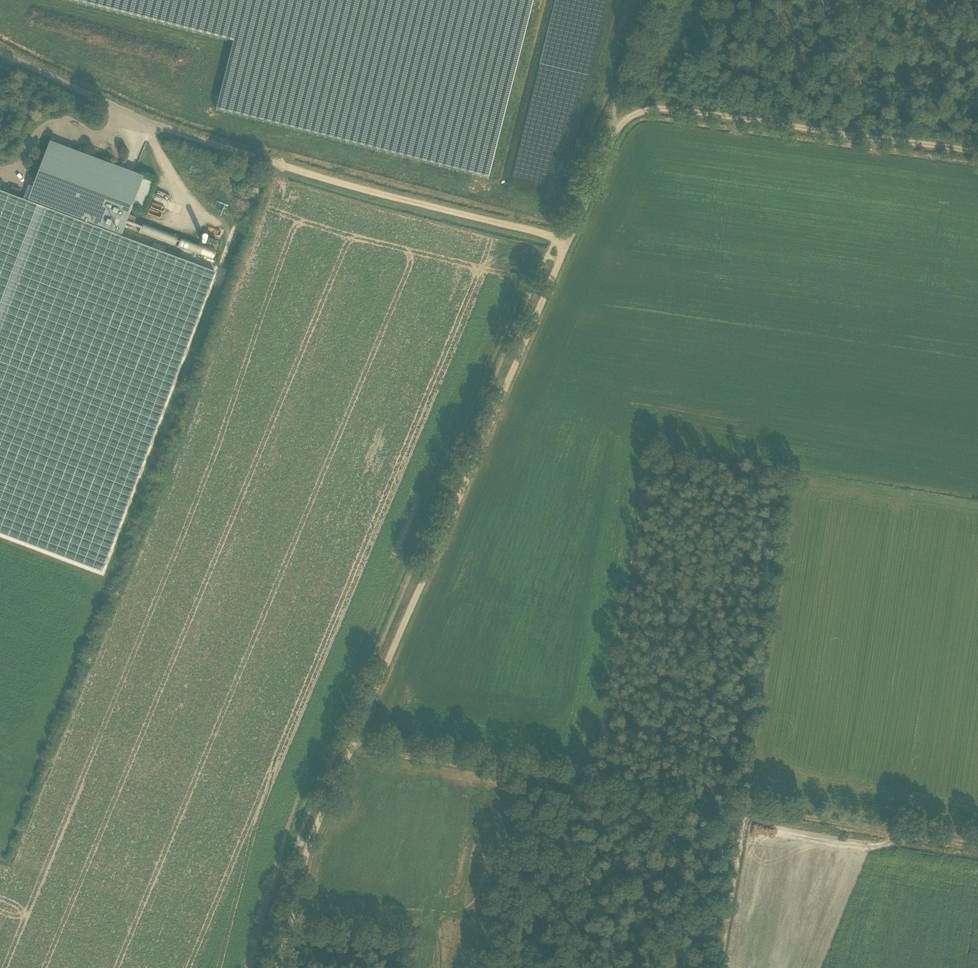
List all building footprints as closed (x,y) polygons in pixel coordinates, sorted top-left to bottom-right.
[(231,40),(214,108),(486,177),(531,0),(73,0),(231,40)] [(143,180),(143,178),(50,142),(27,202),(0,192),(0,535),(102,573),(213,280),(215,274),(120,238),(126,223),(129,216),(133,204),(143,207),(152,184),(143,180)] [(136,218),(129,216),(126,223),(133,226),(136,218)]
